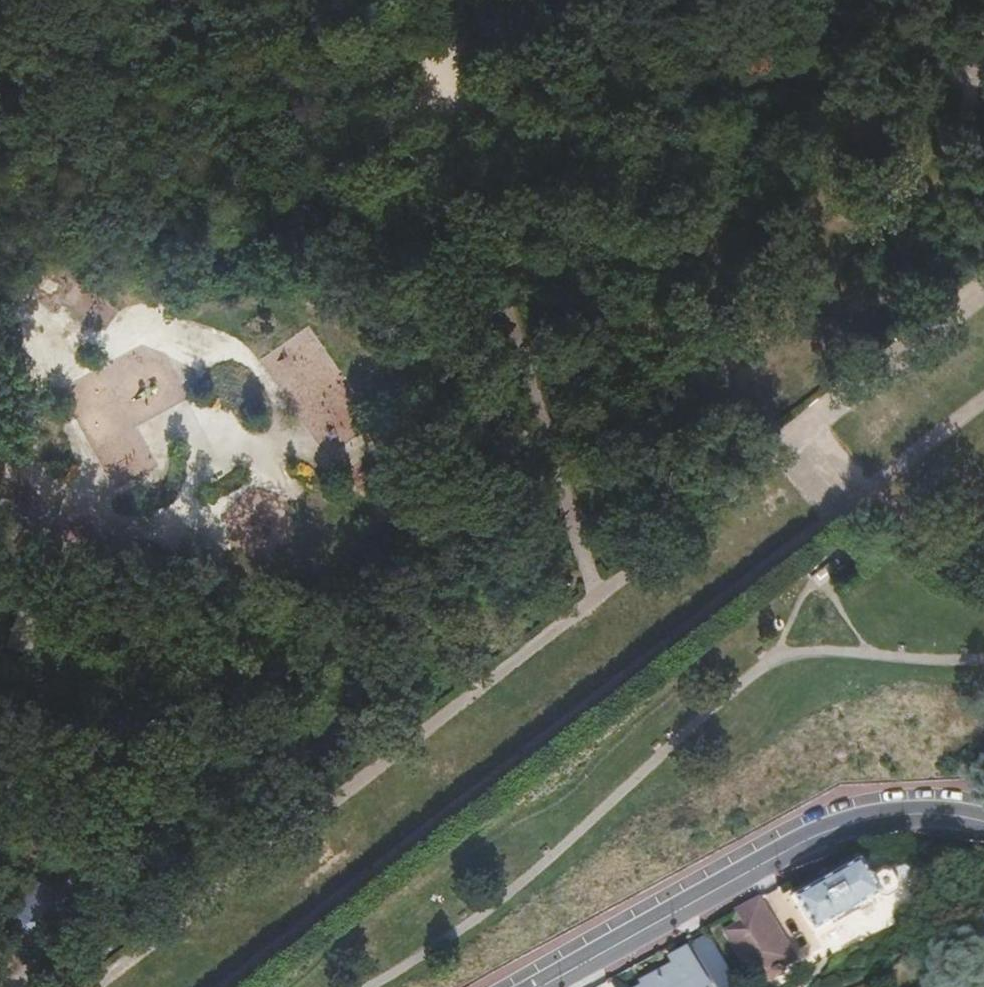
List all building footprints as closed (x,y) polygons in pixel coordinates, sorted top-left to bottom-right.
[(862,858),(828,877),(820,882),(819,882),(791,898),(810,933),(882,893),(873,877),(862,858)] [(34,887),(65,899),(70,885),(39,873),(34,887)] [(820,882),(828,877),(825,874),(818,878),(819,882),(820,882)] [(53,931),(65,899),(34,887),(22,918),(53,931)] [(733,913),(734,914),(768,974),(770,973),(773,978),(781,973),(779,968),(791,961),(757,900),(733,913)] [(666,955),(670,963),(639,980),(642,985),(639,986),(735,986),(727,972),(732,970),(711,931),(666,955)]
